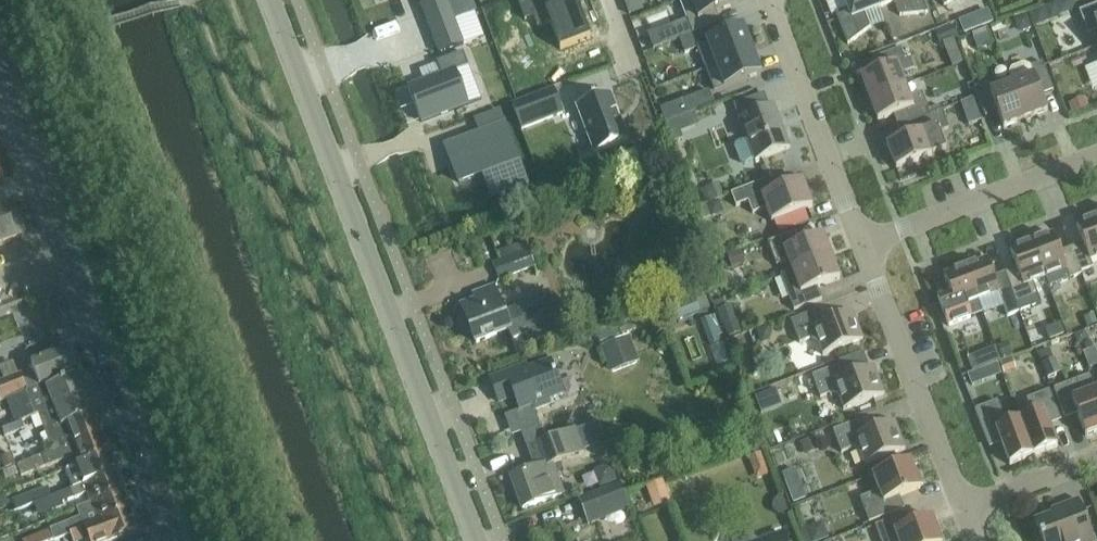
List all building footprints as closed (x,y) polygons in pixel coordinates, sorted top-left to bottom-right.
[(421,6),(430,30),(455,21),(476,13),(471,0),(436,0),(421,6)] [(557,7),(554,0),(527,0),(515,5),(522,23),(546,14),(550,25),(551,25),(560,50),(591,39),(576,0),(575,0),(557,7)] [(631,13),(649,8),(647,0),(628,0),(631,13)] [(733,0),(686,0),(680,2),(693,36),(721,26),(717,14),(735,7),(733,0)] [(876,0),(844,0),(848,9),(836,14),(848,45),(870,29),(865,14),(880,9),(876,0)] [(880,9),(894,3),(900,17),(928,14),(923,0),(876,0),(880,9)] [(1050,1),(1051,15),(1076,14),(1076,1),(1050,1)] [(1079,12),(1088,35),(1096,32),(1096,5),(1079,12)] [(991,7),(964,13),(967,30),(994,25),(991,7)] [(651,10),(635,16),(646,44),(662,38),(651,10)] [(455,21),(430,30),(439,54),(464,45),(455,21)] [(745,31),(698,49),(706,72),(753,54),(745,31)] [(861,78),(869,100),(905,86),(900,74),(914,69),(910,60),(905,61),(901,49),(872,60),(877,72),(861,78)] [(468,105),(456,73),(469,68),(463,53),(437,64),(442,76),(408,89),(421,123),(468,105)] [(762,77),(753,54),(706,72),(715,95),(762,77)] [(1008,76),(1012,85),(1026,120),(1047,112),(1041,96),(1054,91),(1043,63),(1030,68),(1024,64),(1011,69),(1008,76)] [(1026,120),(1012,85),(1000,89),(996,81),(974,89),(985,118),(998,113),(1004,129),(1026,120)] [(909,98),(909,96),(905,86),(869,100),(878,122),(894,116),(898,128),(942,111),(940,105),(928,110),(922,93),(909,98)] [(553,90),(513,105),(522,130),(563,114),(553,90)] [(610,94),(576,107),(595,155),(628,142),(610,94)] [(745,166),(790,149),(774,106),(769,108),(764,94),(734,106),(747,140),(737,144),(735,149),(741,164),(745,166)] [(976,94),(964,99),(972,122),(985,118),(976,94)] [(1089,94),(1072,99),(1075,111),(1092,107),(1089,94)] [(942,111),(898,128),(903,140),(887,146),(896,170),(945,151),(938,134),(949,129),(942,111)] [(504,127),(446,149),(459,183),(507,165),(510,172),(498,176),(504,192),(526,184),(504,127)] [(731,195),(736,207),(748,203),(753,215),(766,209),(772,223),(812,208),(802,181),(776,191),(772,179),(731,195)] [(25,237),(13,204),(0,208),(0,246),(25,237)] [(1071,248),(1081,273),(1093,268),(1091,262),(1096,259),(1096,219),(1076,227),(1083,244),(1071,248)] [(788,262),(792,273),(831,258),(823,236),(801,245),(796,232),(768,243),(776,267),(788,262)] [(1053,236),(1032,244),(1045,279),(1057,274),(1060,283),(1082,275),(1081,273),(1071,248),(1060,253),(1053,236)] [(489,257),(492,265),(499,281),(535,267),(526,243),(489,257)] [(1017,269),(1005,274),(1014,298),(1016,304),(1038,296),(1033,283),(1045,279),(1032,244),(1010,252),(1017,269)] [(831,258),(792,273),(796,284),(785,288),(794,311),(822,301),(817,289),(840,280),(831,258)] [(987,261),(965,269),(978,302),(998,294),(1007,317),(1019,313),(1016,304),(1014,298),(1005,274),(993,278),(987,261)] [(950,294),(938,299),(949,326),(982,313),(978,302),(965,269),(944,277),(950,294)] [(460,314),(466,329),(471,330),(476,344),(509,331),(512,339),(527,334),(531,344),(564,331),(568,323),(560,303),(552,299),(538,305),(536,302),(504,314),(493,288),(477,294),(480,300),(462,307),(463,310),(460,314)] [(695,299),(694,298),(670,308),(676,322),(710,308),(705,295),(695,299)] [(791,322),(799,344),(812,339),(818,342),(823,356),(863,341),(852,313),(824,323),(819,311),(791,322)] [(700,320),(710,346),(719,343),(717,337),(723,335),(715,314),(700,320)] [(629,336),(600,347),(610,373),(639,362),(629,336)] [(1052,342),(1040,348),(1051,373),(1063,368),(1052,342)] [(999,343),(967,352),(975,380),(1007,372),(999,343)] [(0,381),(0,402),(6,400),(6,401),(27,393),(37,389),(79,373),(79,371),(82,370),(76,354),(72,355),(71,352),(33,367),(37,379),(24,384),(20,373),(0,381)] [(548,401),(563,396),(551,363),(518,376),(516,370),(490,380),(499,403),(514,398),(520,412),(533,407),(535,411),(549,405),(548,401)] [(812,377),(820,399),(833,394),(839,397),(844,411),(884,395),(873,367),(845,378),(840,366),(812,377)] [(1095,391),(1089,376),(1054,390),(1064,416),(1076,411),(1085,437),(1096,433),(1096,396),(1095,391)] [(37,389),(27,393),(36,416),(38,415),(89,396),(82,377),(38,393),(37,389)] [(779,383),(757,392),(763,409),(785,399),(779,383)] [(1032,415),(1020,420),(1033,457),(1057,448),(1047,422),(1059,417),(1049,391),(1026,400),(1032,415)] [(89,396),(38,415),(45,434),(52,431),(68,425),(96,414),(89,396)] [(1033,457),(1020,420),(1007,425),(998,402),(975,411),(988,445),(1000,440),(1010,466),(1033,457)] [(52,431),(45,434),(52,453),(63,449),(68,447),(104,433),(96,414),(68,425),(52,431)] [(833,431),(841,454),(854,449),(860,452),(865,466),(905,450),(894,422),(866,433),(861,420),(833,431)] [(24,430),(21,422),(21,421),(15,423),(1,428),(5,438),(24,430)] [(537,445),(544,466),(511,478),(522,510),(563,495),(552,465),(584,453),(576,431),(537,445)] [(52,453),(17,467),(21,477),(79,455),(83,465),(112,454),(104,433),(68,447),(63,449),(52,453)] [(770,475),(761,453),(748,458),(757,480),(770,475)] [(78,467),(67,472),(74,490),(85,486),(119,473),(112,454),(83,465),(78,467)] [(783,468),(797,503),(814,496),(799,462),(783,468)] [(860,499),(869,524),(899,512),(894,500),(920,490),(919,487),(923,486),(918,473),(914,475),(910,463),(873,477),(879,492),(860,499)] [(74,490),(60,495),(64,504),(75,500),(89,494),(93,504),(126,491),(119,473),(85,486),(74,490)] [(673,502),(670,480),(653,483),(657,505),(673,502)] [(628,506),(620,485),(579,501),(587,521),(628,506)] [(47,488),(12,501),(17,513),(34,506),(52,499),(47,488)] [(80,518),(50,530),(54,540),(70,534),(70,535),(100,523),(133,510),(126,491),(93,504),(86,507),(77,510),(80,518)] [(1079,501),(1051,512),(1052,516),(1034,522),(1035,526),(1031,527),(1036,540),(1094,540),(1079,501)] [(70,535),(72,540),(86,540),(90,540),(117,540),(141,532),(133,510),(100,523),(70,535)] [(931,519),(905,529),(901,517),(875,527),(880,540),(940,540),(931,519)]
